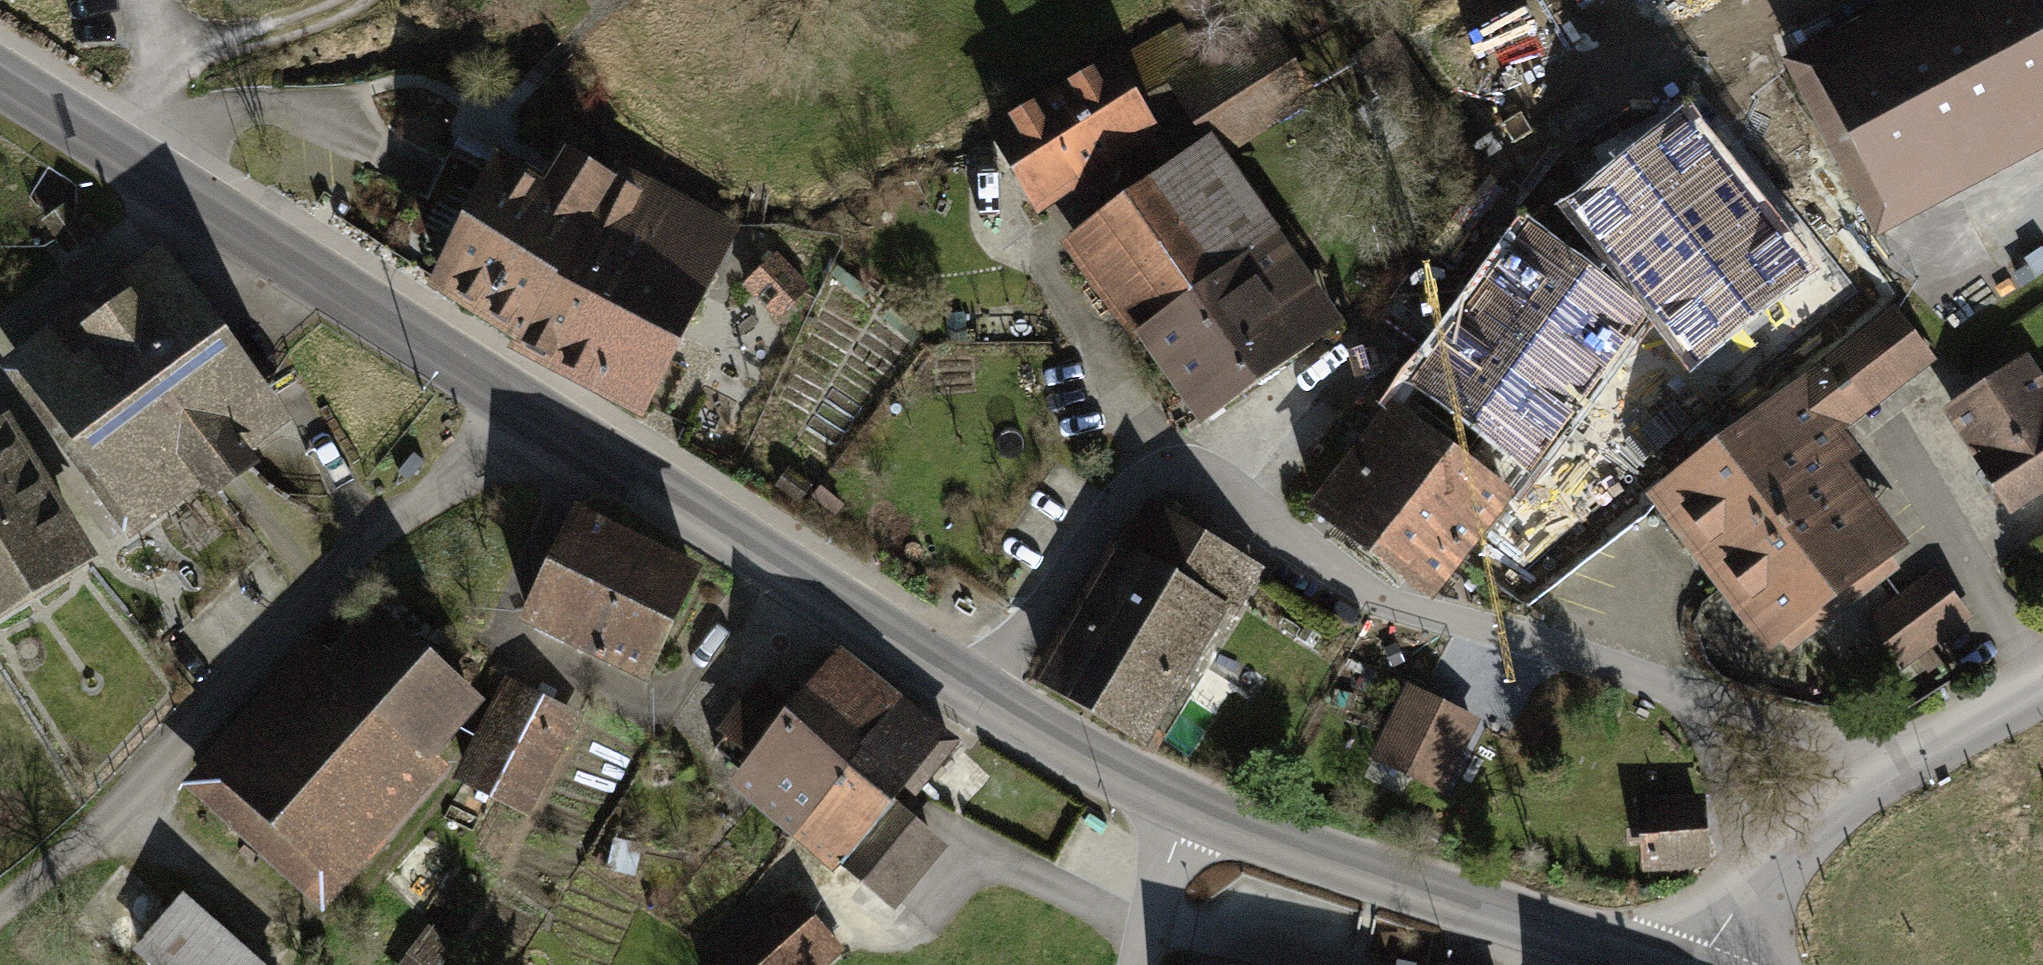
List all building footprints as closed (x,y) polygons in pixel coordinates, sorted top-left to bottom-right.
[(2018,0),(1970,0),(1827,75),(1889,192),(2042,112),(2042,48),(2018,0)] [(1038,203),(1190,100),(1184,92),(1210,76),(1182,27),(996,131),(1038,203)] [(1269,38),(1210,76),(1184,92),(1190,100),(1220,148),(1304,94),(1269,38)] [(407,253),(438,266),(492,138),(461,125),(407,253)] [(1501,149),(1491,134),(1473,145),(1483,161),(1501,149)] [(1201,145),(1078,232),(1142,321),(1203,278),(1265,234),(1201,145)] [(586,300),(645,183),(618,170),(606,182),(597,176),(583,199),(551,179),(542,192),(502,167),(482,206),(493,216),(477,250),(461,247),(443,285),(519,331),(515,339),(556,360),(586,300)] [(645,183),(586,300),(672,341),(728,228),(645,183)] [(1739,201),(1604,288),(1633,320),(1674,384),(1805,304),(1739,201)] [(83,235),(71,218),(54,230),(66,247),(83,235)] [(1633,320),(1604,288),(1531,233),(1421,380),(1528,460),(1633,320)] [(1265,234),(1203,278),(1268,368),(1329,323),(1265,234)] [(806,287),(778,257),(746,288),(775,317),(806,287)] [(264,401),(169,274),(32,376),(127,502),(189,456),(212,486),(246,461),(223,431),(264,401)] [(1203,278),(1142,321),(1208,411),(1268,368),(1203,278)] [(586,300),(556,360),(641,403),(672,341),(586,300)] [(1900,375),(1929,355),(1896,311),(1796,386),(1799,390),(1739,437),(1849,584),(1885,557),(1821,471),(1848,451),(1833,431),(1903,378),(1900,375)] [(1955,414),(2010,499),(2042,478),(2042,393),(2026,367),(1955,414)] [(1450,452),(1397,411),(1388,422),(1384,419),(1381,424),(1385,427),(1319,511),(1373,552),(1450,452)] [(3,430),(0,432),(0,605),(81,554),(3,430)] [(1739,437),(1670,488),(1780,635),(1849,584),(1739,437)] [(1503,492),(1450,452),(1373,552),(1427,592),(1503,492)] [(1254,568),(1151,508),(1105,583),(1044,675),(1143,734),(1221,599),(1232,605),(1254,568)] [(692,572),(577,516),(528,616),(643,672),(692,572)] [(1960,619),(1930,578),(1876,619),(1907,659),(1960,619)] [(395,604),(388,606),(334,668),(319,655),(215,770),(319,865),(469,696),(439,674),(453,655),(451,648),(395,604)] [(895,702),(836,656),(788,714),(762,692),(728,732),(755,754),(740,771),(803,823),(859,748),(895,702)] [(567,714),(512,687),(466,778),(521,805),(567,714)] [(1471,722),(1409,691),(1377,754),(1440,785),(1471,722)] [(950,742),(895,702),(859,748),(905,786),(910,791),(950,742)] [(905,786),(859,748),(803,823),(889,894),(933,842),(890,805),(905,786)] [(1699,804),(1645,807),(1649,860),(1702,857),(1699,804)] [(723,964),(815,964),(838,945),(797,899),(723,964)] [(178,905),(140,948),(160,964),(246,964),(178,905)] [(426,931),(411,950),(430,964),(438,964),(450,950),(426,931)]
